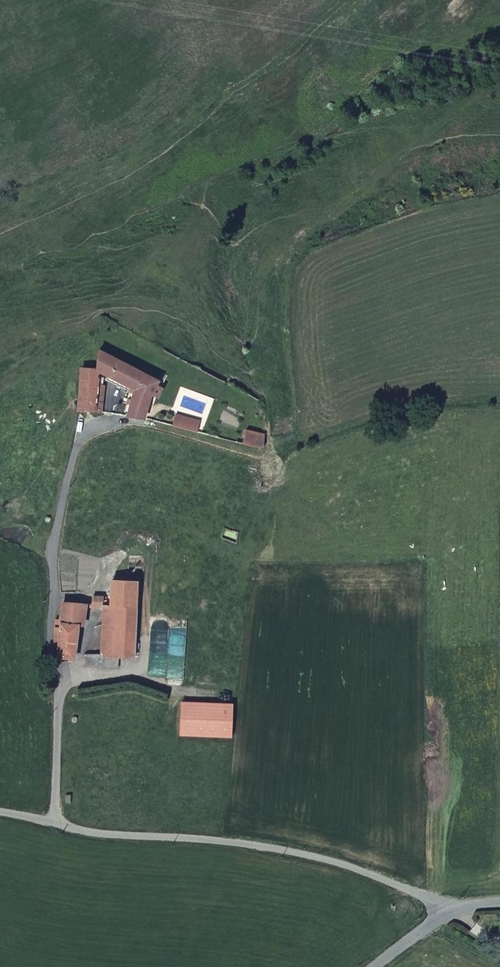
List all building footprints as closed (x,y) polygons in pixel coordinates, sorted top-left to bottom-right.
[(134,389),(129,413),(147,416),(151,399),(161,378),(108,352),(109,332),(102,332),(100,368),(83,367),(81,408),(94,409),(105,410),(106,381),(100,380),(101,371),(134,389)] [(111,404),(111,412),(123,413),(124,406),(111,404)] [(105,410),(94,409),(93,419),(105,420),(106,411),(105,410)] [(178,412),(175,423),(198,429),(201,418),(178,412)] [(254,444),(265,445),(265,432),(244,428),(242,441),(254,444)] [(112,605),(139,606),(140,580),(113,578),(112,605)] [(95,603),(107,604),(109,604),(110,598),(106,598),(106,594),(95,593),(95,603)] [(88,603),(66,601),(64,619),(59,643),(62,643),(61,657),(77,657),(80,624),(85,625),(88,603)] [(106,655),(122,655),(137,656),(139,606),(112,605),(109,604),(107,604),(106,655)] [(90,665),(106,665),(106,655),(90,654),(90,665)] [(106,665),(121,666),(122,655),(106,655),(106,665)] [(237,697),(186,696),(186,730),(236,730),(237,697)]
